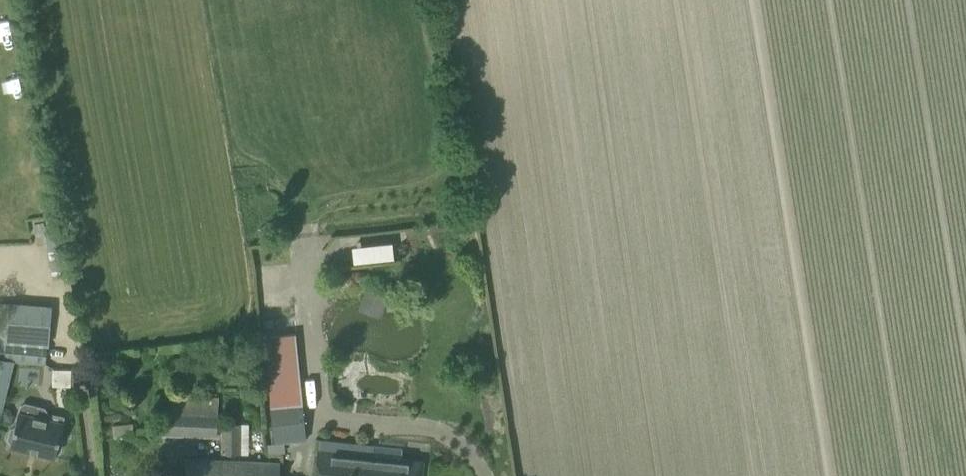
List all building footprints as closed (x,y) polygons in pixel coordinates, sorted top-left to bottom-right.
[(46,242),(52,278),(71,274),(63,228),(44,232),(46,242)] [(394,259),(393,241),(352,243),(353,261),(394,259)] [(364,297),(380,303),(383,294),(368,288),(364,297)] [(51,306),(0,302),(0,422),(13,362),(45,365),(46,347),(48,348),(51,306)] [(264,337),(271,403),(269,403),(273,443),(305,440),(295,334),(264,337)] [(58,387),(70,387),(70,370),(58,370),(58,387)] [(217,436),(216,396),(161,394),(161,434),(217,436)] [(58,442),(64,417),(47,413),(44,408),(24,404),(20,406),(18,412),(17,412),(14,427),(9,430),(7,439),(10,443),(9,447),(54,458),(55,454),(59,451),(61,447),(58,442)] [(112,424),(114,437),(134,435),(132,421),(112,424)] [(221,453),(240,453),(240,423),(221,423),(221,453)] [(423,461),(317,451),(314,475),(421,475),(423,461)] [(281,460),(186,456),(185,475),(280,475),(281,460)]
